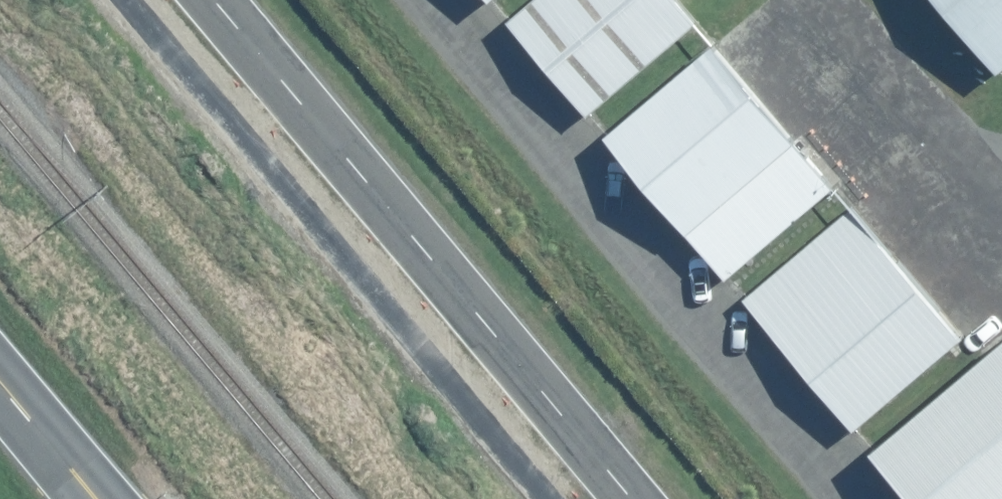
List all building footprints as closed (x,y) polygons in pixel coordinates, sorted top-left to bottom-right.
[(503,17),(587,118),(696,27),(674,0),(523,0),(503,17)] [(996,73),(1001,68),(1001,0),(934,0),(996,73)] [(709,42),(600,134),(724,279),(833,186),(772,115),(709,42)] [(848,204),(736,297),(848,432),(960,340),(910,279),(848,204)] [(865,448),(909,498),(1001,498),(1001,332),(865,448)]
